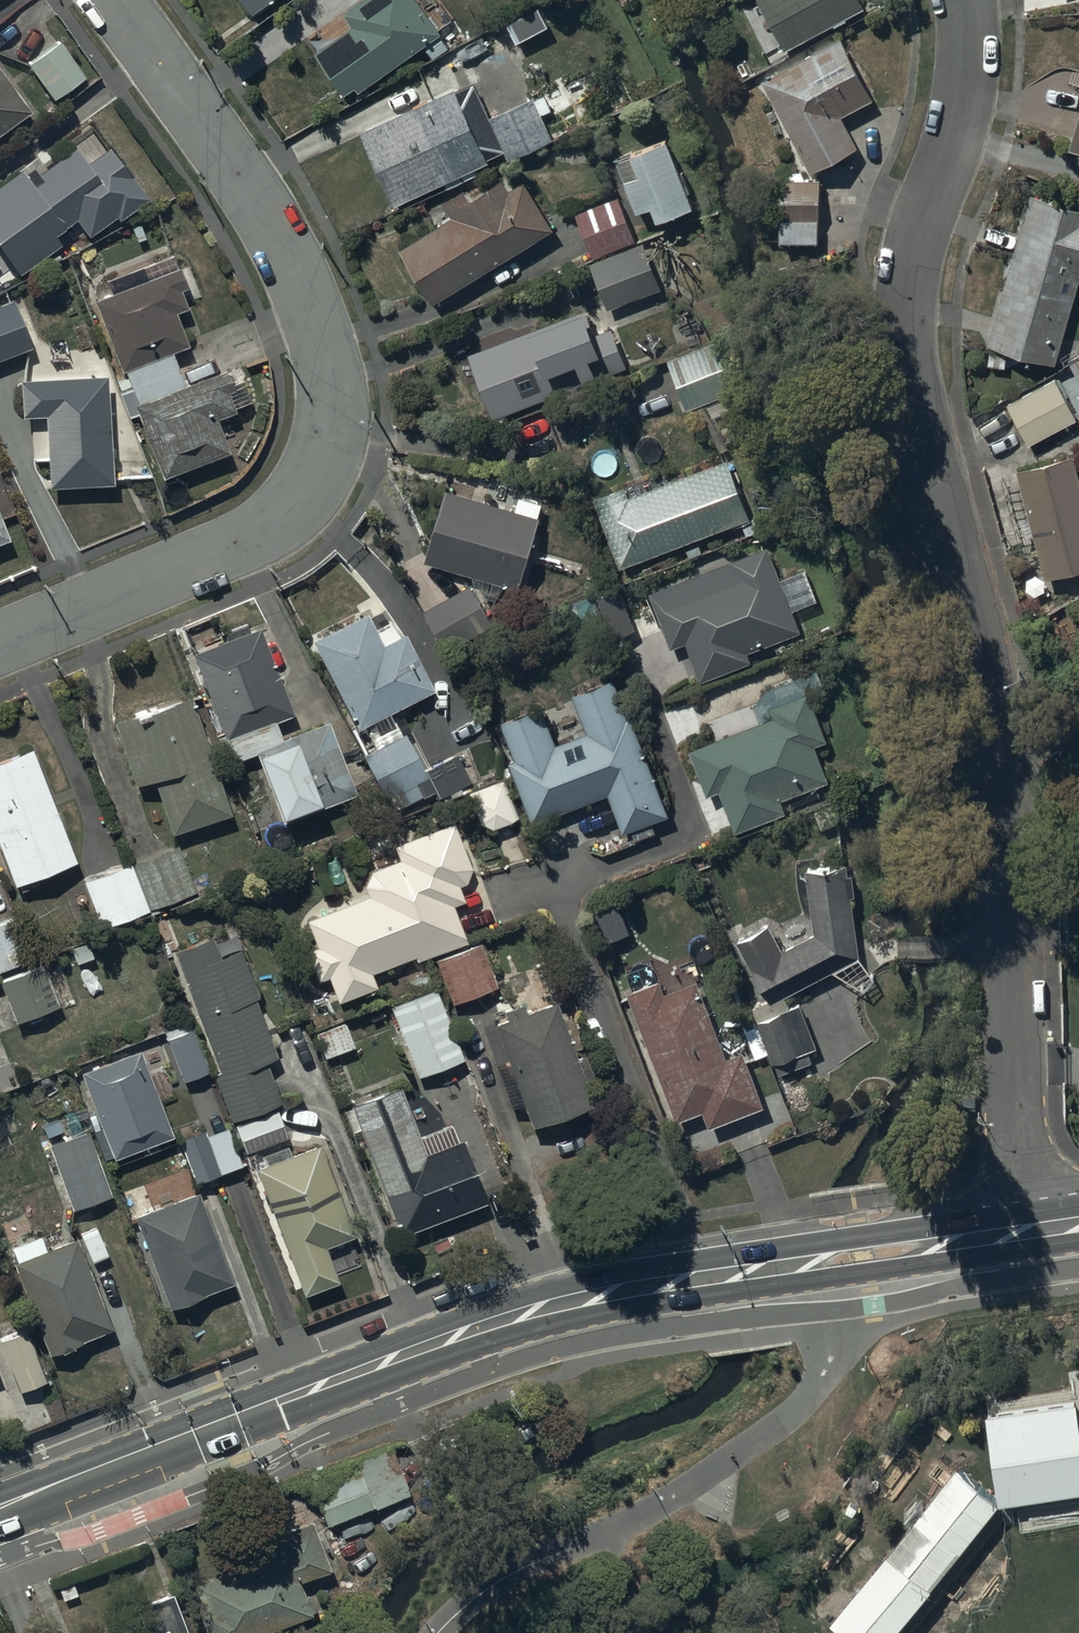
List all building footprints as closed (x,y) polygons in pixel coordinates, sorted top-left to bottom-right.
[(252,14),(270,0),(243,0),(252,14)] [(440,32),(416,0),(365,0),(345,15),(353,25),(314,54),(345,95),(356,87),(359,92),(440,32)] [(786,49),(864,7),(860,0),(759,0),(786,49)] [(538,8),(508,24),(516,40),(547,23),(538,8)] [(840,40),(761,81),(810,173),(859,148),(842,115),(871,100),(840,40)] [(58,43),(26,65),(53,100),(84,77),(58,43)] [(572,109),(545,121),(535,98),(491,118),(481,96),(461,105),(456,94),(463,91),(446,54),(418,67),(432,99),(361,132),(394,207),(430,191),(432,195),(447,188),(444,182),(488,162),(487,159),(504,151),(508,159),(554,139),(580,127),(572,109)] [(28,113),(0,74),(0,134),(28,113)] [(1066,148),(1078,152),(1078,103),(1066,148)] [(679,174),(665,141),(640,152),(638,149),(618,157),(619,159),(615,161),(637,213),(650,207),(657,222),(693,206),(689,196),(692,195),(682,172),(679,174)] [(0,185),(0,251),(18,276),(60,246),(52,235),(74,220),(87,238),(115,217),(118,222),(146,201),(109,149),(85,166),(73,150),(39,175),(43,181),(33,188),(20,170),(0,185)] [(433,302),(552,229),(524,183),(508,192),(495,172),(483,179),(489,189),(471,200),(465,190),(445,203),(453,217),(401,249),(433,302)] [(782,179),(780,179),(780,243),(818,243),(818,180),(805,180),(805,172),(782,172),(782,179)] [(617,194),(575,211),(594,259),(636,242),(617,194)] [(1029,194),(984,344),(1051,364),(1076,281),(1078,282),(1078,209),(1029,194)] [(634,244),(590,264),(610,308),(654,289),(634,244)] [(111,297),(93,303),(119,373),(123,371),(135,405),(133,406),(160,480),(227,455),(214,420),(233,413),(231,409),(248,403),(241,381),(234,384),(229,370),(184,386),(172,353),(186,347),(174,314),(185,310),(183,305),(202,299),(190,267),(176,272),(171,257),(105,281),(111,297)] [(0,305),(0,360),(29,348),(10,301),(0,305)] [(583,309),(468,353),(493,418),(625,368),(611,330),(593,336),(583,309)] [(687,410),(740,388),(719,339),(667,361),(687,410)] [(104,377),(18,381),(20,418),(43,417),(46,488),(110,485),(104,377)] [(1054,380),(974,421),(982,435),(1012,420),(1025,446),(1075,421),(1054,380)] [(1014,468),(1043,580),(1078,571),(1078,486),(1071,453),(1014,468)] [(621,569),(748,516),(724,458),(630,498),(625,487),(592,500),(621,569)] [(444,491),(424,563),(519,590),(543,504),(519,498),(515,511),(444,491)] [(672,651),(685,645),(701,682),(748,662),(744,652),(801,628),(766,546),(648,595),(672,651)] [(493,624),(470,584),(424,611),(447,650),(493,624)] [(598,595),(615,639),(636,631),(619,587),(598,595)] [(602,615),(594,595),(571,603),(578,623),(602,615)] [(310,641),(354,730),(370,723),(375,733),(366,738),(373,750),(361,757),(385,800),(394,795),(401,807),(422,796),(415,784),(427,778),(402,734),(399,736),(387,714),(432,692),(404,635),(398,638),(392,624),(374,632),(365,614),(310,641)] [(258,630),(192,656),(206,693),(200,696),(204,705),(210,703),(232,763),(255,755),(280,820),(306,810),(307,813),(354,795),(327,724),(281,741),(274,723),(291,716),(258,630)] [(760,723),(691,750),(706,796),(720,792),(733,832),(783,815),(778,800),(828,783),(814,745),(825,742),(812,706),(839,697),(829,666),(767,687),(753,708),(760,723)] [(543,708),(503,721),(516,759),(508,762),(529,823),(608,796),(621,833),(631,830),(635,839),(655,832),(652,823),(664,819),(631,720),(636,718),(623,679),(572,696),(585,735),(555,745),(543,708)] [(203,737),(187,696),(111,725),(134,788),(150,782),(170,835),(229,813),(207,752),(212,750),(207,736),(203,737)] [(0,760),(0,853),(14,887),(75,863),(30,748),(0,760)] [(502,780),(466,793),(477,824),(489,829),(516,819),(502,780)] [(366,897),(305,922),(314,948),(305,951),(316,983),(327,979),(335,1004),(375,991),(370,973),(413,959),(414,962),(465,945),(452,906),(461,903),(456,886),(463,884),(469,869),(453,824),(392,845),(398,861),(372,870),(362,885),(366,897)] [(131,864),(149,912),(194,895),(176,847),(131,864)] [(769,925),(737,942),(771,1004),(830,972),(864,991),(874,979),(859,960),(851,897),(856,896),(852,864),(832,867),(831,863),(820,864),(820,867),(808,869),(809,871),(805,872),(813,935),(782,950),(769,925)] [(149,912),(131,864),(82,883),(100,931),(149,912)] [(0,922),(0,973),(32,960),(15,916),(0,922)] [(211,938),(174,952),(219,1072),(211,1075),(229,1122),(280,1103),(265,1063),(274,1059),(252,1000),(256,999),(238,953),(220,960),(211,938)] [(475,944),(433,961),(451,1004),(493,987),(475,944)] [(0,982),(0,987),(15,1025),(58,1008),(41,966),(0,982)] [(665,995),(660,983),(628,995),(677,1121),(703,1111),(710,1128),(765,1106),(743,1051),(726,1058),(697,985),(696,983),(665,995)] [(433,987),(387,1006),(417,1078),(463,1059),(433,987)] [(801,1003),(759,1023),(772,1064),(775,1063),(779,1075),(811,1063),(807,1051),(816,1048),(801,1003)] [(504,1019),(492,1023),(508,1065),(497,1069),(512,1109),(521,1106),(529,1129),(591,1106),(553,1004),(525,1015),(521,1005),(502,1013),(504,1019)] [(323,1059),(353,1046),(344,1024),(314,1037),(323,1059)] [(190,1028),(165,1038),(183,1082),(208,1072),(190,1028)] [(79,1072),(111,1162),(169,1141),(136,1052),(79,1072)] [(0,1068),(0,1089),(17,1082),(9,1064),(0,1068)] [(399,1086),(348,1105),(399,1238),(484,1206),(459,1141),(457,1142),(451,1127),(419,1139),(399,1086)] [(245,1153),(285,1137),(275,1112),(234,1128),(245,1153)] [(85,1131),(47,1145),(71,1209),(109,1195),(85,1131)] [(202,1132),(178,1141),(194,1183),(203,1179),(208,1192),(223,1187),(202,1132)] [(264,1166),(255,1170),(303,1298),(337,1285),(323,1247),(353,1236),(319,1145),(289,1156),(285,1146),(260,1156),(264,1166)] [(197,1193),(134,1216),(138,1226),(132,1228),(158,1302),(164,1300),(167,1309),(230,1286),(197,1193)] [(16,1262),(12,1264),(48,1356),(111,1332),(75,1241),(50,1250),(44,1234),(10,1247),(16,1262)] [(0,1340),(0,1348),(18,1392),(47,1381),(26,1329),(0,1340)] [(988,1421),(1001,1509),(1078,1498),(1078,1431),(1076,1408),(988,1421)] [(327,1526),(372,1508),(358,1474),(313,1493),(327,1526)] [(830,1627),(837,1632),(899,1632),(999,1510),(954,1474),(830,1627)] [(309,1612),(298,1585),(328,1572),(308,1523),(269,1539),(275,1553),(191,1587),(203,1617),(198,1619),(204,1632),(257,1632),(309,1612)] [(170,1595),(134,1609),(141,1626),(122,1632),(185,1632),(170,1595)] [(1069,1632),(1078,1632),(1078,1621),(1069,1632)]
